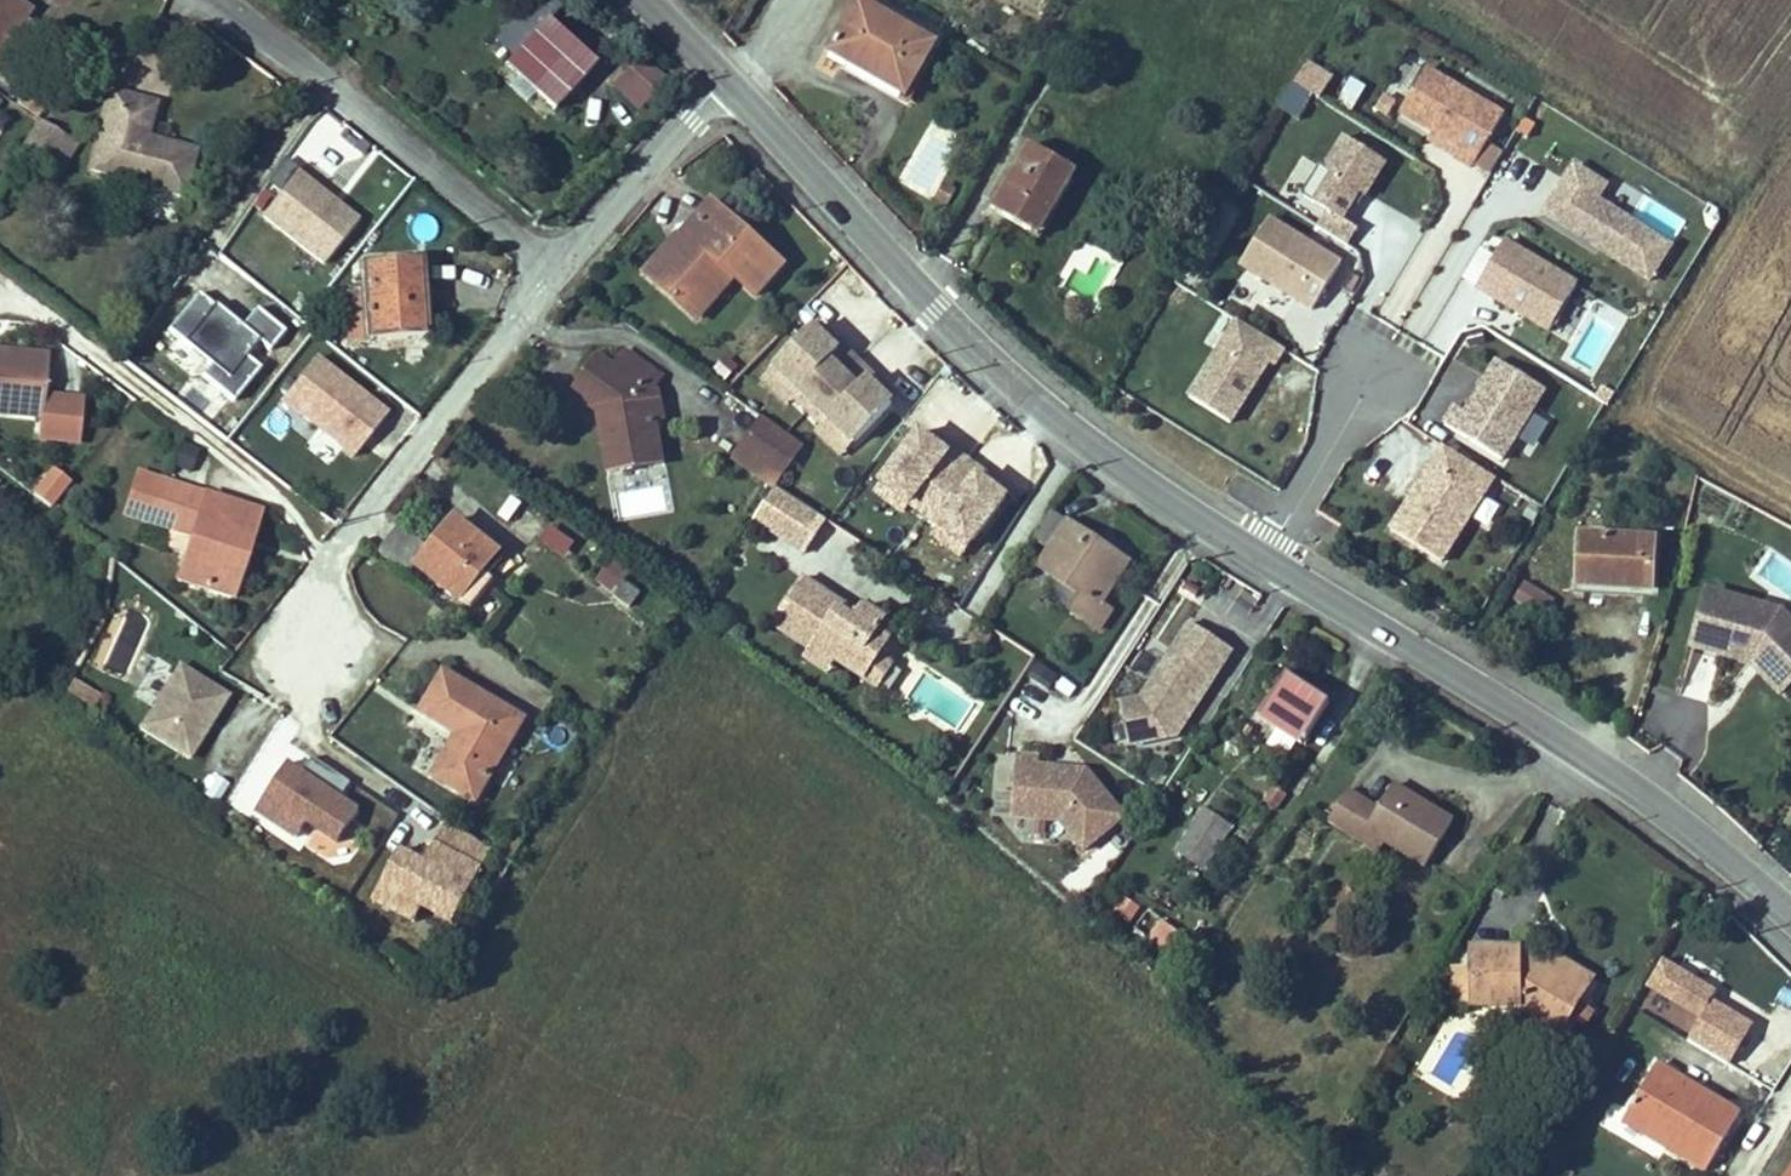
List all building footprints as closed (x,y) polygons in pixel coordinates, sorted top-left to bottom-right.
[(16,76),(45,33),(24,19),(32,8),(20,0),(0,0),(0,65),(16,76)] [(860,1),(830,53),(906,96),(936,44),(860,1)] [(592,68),(543,23),(504,65),(517,77),(509,86),(526,102),(534,93),(553,111),(592,68)] [(610,86),(635,109),(665,77),(641,54),(610,86)] [(1303,122),(1330,70),(1305,57),(1278,109),(1303,122)] [(1505,115),(1427,69),(1400,114),(1433,134),(1429,140),(1474,167),(1505,115)] [(1357,108),(1366,82),(1347,76),(1338,101),(1357,108)] [(17,106),(37,120),(47,104),(27,91),(17,106)] [(196,150),(147,137),(156,103),(112,92),(91,170),(184,194),(196,150)] [(1555,137),(1524,118),(1508,144),(1529,157),(1546,153),(1555,137)] [(70,138),(38,120),(18,153),(50,172),(70,138)] [(926,122),(899,185),(932,199),(959,136),(926,122)] [(264,225),(319,146),(286,123),(231,203),(264,225)] [(1317,227),(1347,246),(1358,229),(1342,219),(1353,201),(1359,205),(1386,163),(1345,137),(1324,169),(1320,166),(1301,195),(1326,211),(1317,227)] [(70,138),(50,172),(58,177),(78,143),(70,138)] [(1030,147),(995,209),(1032,232),(1044,212),(1051,216),(1076,172),(1030,147)] [(1609,184),(1573,163),(1544,213),(1652,276),(1673,241),(1601,198),(1609,184)] [(946,187),(939,199),(949,205),(956,193),(946,187)] [(713,200),(645,274),(697,320),(736,276),(757,295),(785,264),(713,200)] [(1039,236),(1051,216),(1044,212),(1032,232),(1039,236)] [(1342,264),(1270,219),(1241,265),(1313,310),(1342,264)] [(1550,331),(1577,285),(1504,241),(1476,288),(1550,331)] [(351,344),(423,339),(418,260),(364,263),(367,293),(347,295),(351,344)] [(1273,366),(1284,349),(1238,320),(1189,397),(1231,423),(1269,363),(1273,366)] [(898,398),(818,322),(780,361),(806,386),(834,413),(860,438),(898,398)] [(350,456),(388,408),(314,351),(277,398),(350,456)] [(0,352),(0,413),(41,417),(43,395),(47,357),(0,352)] [(599,357),(580,384),(611,404),(613,420),(601,422),(606,449),(612,448),(615,470),(663,462),(656,419),(665,418),(660,391),(655,387),(662,376),(626,352),(615,368),(599,357)] [(806,386),(780,361),(767,374),(793,399),(806,386)] [(1457,406),(1445,425),(1502,461),(1546,391),(1499,361),(1466,412),(1457,406)] [(714,382),(725,392),(738,379),(727,369),(714,382)] [(580,384),(573,394),(599,412),(601,422),(613,420),(611,404),(580,384)] [(83,399),(43,395),(41,417),(39,439),(79,443),(83,399)] [(847,451),(860,438),(834,413),(821,426),(847,451)] [(781,479),(803,447),(761,417),(738,449),(781,479)] [(1005,499),(919,433),(887,475),(914,496),(909,503),(939,527),(945,520),(972,541),(1005,499)] [(1444,446),(1391,530),(1442,562),(1495,478),(1444,446)] [(612,448),(606,449),(610,471),(615,470),(612,448)] [(775,487),(781,479),(738,449),(733,457),(775,487)] [(231,597),(258,513),(163,482),(166,474),(145,467),(147,460),(125,452),(106,509),(170,529),(165,544),(168,549),(186,555),(179,580),(231,597)] [(51,463),(30,491),(51,506),(71,478),(51,463)] [(914,496),(887,475),(881,482),(909,503),(914,496)] [(805,554),(827,520),(775,487),(753,520),(805,554)] [(1488,527),(1499,503),(1484,496),(1473,520),(1488,527)] [(1121,557),(1051,511),(1034,538),(1050,548),(1038,566),(1054,576),(1080,593),(1070,610),(1099,628),(1110,611),(1099,604),(1117,577),(1110,573),(1121,557)] [(495,580),(483,571),(498,552),(454,517),(417,564),(472,609),(495,580)] [(972,541),(945,520),(939,527),(967,548),(972,541)] [(537,538),(565,556),(576,540),(548,522),(537,538)] [(1581,537),(1578,587),(1652,591),(1655,541),(1581,537)] [(593,573),(606,590),(629,574),(617,556),(593,573)] [(1127,561),(1121,557),(1110,573),(1117,577),(1127,561)] [(1080,593),(1054,576),(1044,593),(1070,610),(1080,593)] [(880,657),(891,640),(879,632),(886,620),(863,605),(858,614),(854,619),(821,597),(824,592),(802,578),(772,625),(812,651),(815,647),(836,661),(866,680),(880,657)] [(1544,616),(1555,596),(1523,579),(1512,599),(1544,616)] [(614,596),(629,607),(639,593),(624,582),(614,596)] [(858,614),(824,592),(821,597),(854,619),(858,614)] [(1781,613),(1708,592),(1692,647),(1751,664),(1753,655),(1764,658),(1790,686),(1790,684),(1790,624),(1781,613)] [(898,628),(886,620),(879,632),(891,640),(898,628)] [(1178,736),(1234,651),(1191,623),(1141,699),(1121,703),(1130,746),(1178,736)] [(990,638),(978,629),(970,640),(982,649),(990,638)] [(836,661),(815,647),(812,651),(806,660),(828,674),(836,661)] [(1753,655),(1751,664),(1780,695),(1790,686),(1764,658),(1753,655)] [(880,657),(866,680),(878,687),(892,664),(880,657)] [(227,696),(179,666),(140,729),(188,759),(227,696)] [(525,719),(444,671),(420,712),(458,734),(433,776),(476,801),(525,719)] [(1302,745),(1329,703),(1287,675),(1259,718),(1302,745)] [(1017,756),(1012,818),(1059,821),(1084,851),(1125,817),(1086,771),(1039,767),(1040,758),(1017,756)] [(303,772),(287,762),(256,810),(296,837),(307,821),(338,842),(359,809),(341,797),(351,782),(313,757),(303,772)] [(202,794),(218,801),(227,780),(211,773),(202,794)] [(1271,781),(1259,799),(1276,810),(1288,792),(1271,781)] [(1380,851),(1387,841),(1426,865),(1453,820),(1393,784),(1379,808),(1347,789),(1328,820),(1380,851)] [(1231,828),(1205,811),(1179,852),(1204,869),(1231,828)] [(480,842),(448,819),(425,862),(401,849),(374,899),(415,921),(423,906),(454,923),(482,869),(469,862),(480,842)] [(493,851),(480,842),(469,862),(482,869),(493,851)] [(1129,923),(1139,910),(1126,899),(1115,913),(1129,923)] [(1178,959),(1191,942),(1162,921),(1149,938),(1178,959)] [(1474,1003),(1474,1007),(1510,1006),(1559,1035),(1587,990),(1545,964),(1519,949),(1473,949),(1473,969),(1453,968),(1454,1003),(1474,1003)] [(1551,954),(1545,964),(1587,990),(1593,978),(1551,954)] [(1662,956),(1634,1012),(1733,1062),(1755,1018),(1713,996),(1719,985),(1662,956)] [(1666,1147),(1706,1171),(1740,1115),(1657,1065),(1627,1114),(1670,1139),(1666,1147)] [(1627,1114),(1623,1122),(1666,1147),(1670,1139),(1627,1114)]
